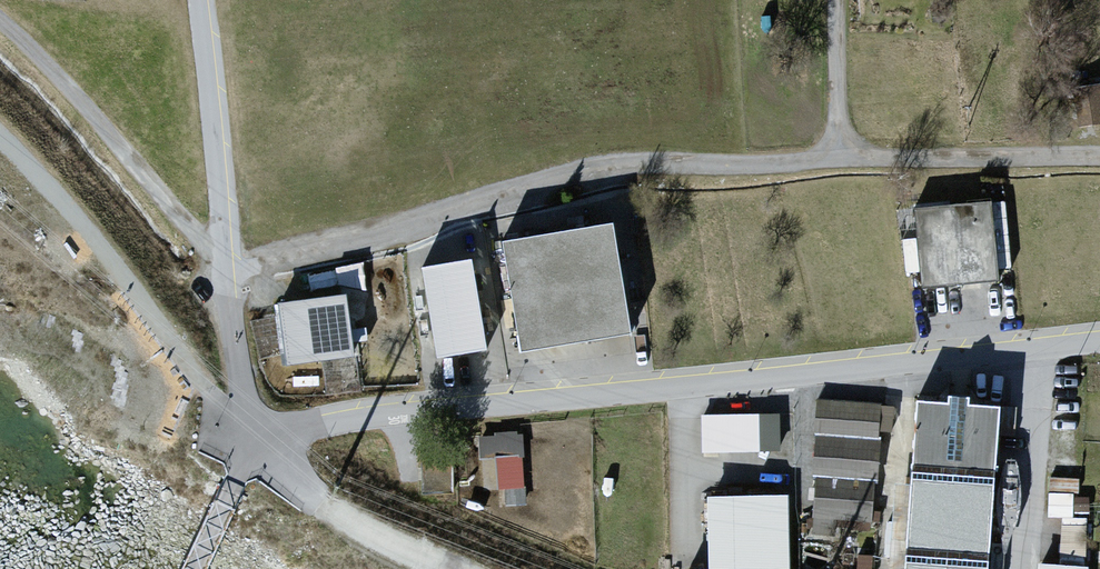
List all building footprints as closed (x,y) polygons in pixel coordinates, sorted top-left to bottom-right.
[(1099,129),(1099,87),(1075,88),(1077,129),(1099,129)] [(993,207),(916,213),(923,292),(999,285),(993,207)] [(615,229),(506,248),(525,356),(634,337),(615,229)] [(442,359),(485,351),(470,264),(427,271),(442,359)] [(347,295),(278,304),(286,365),(355,356),(347,295)] [(879,411),(818,407),(810,523),(871,527),(879,411)] [(919,408),(907,568),(992,568),(1004,414),(919,408)] [(778,420),(701,421),(702,457),(779,456),(778,420)] [(501,490),(527,489),(525,432),(481,434),(482,460),(499,459),(501,490)] [(708,503),(709,568),(788,568),(787,501),(708,503)] [(1063,555),(1087,556),(1089,520),(1065,519),(1063,555)]
